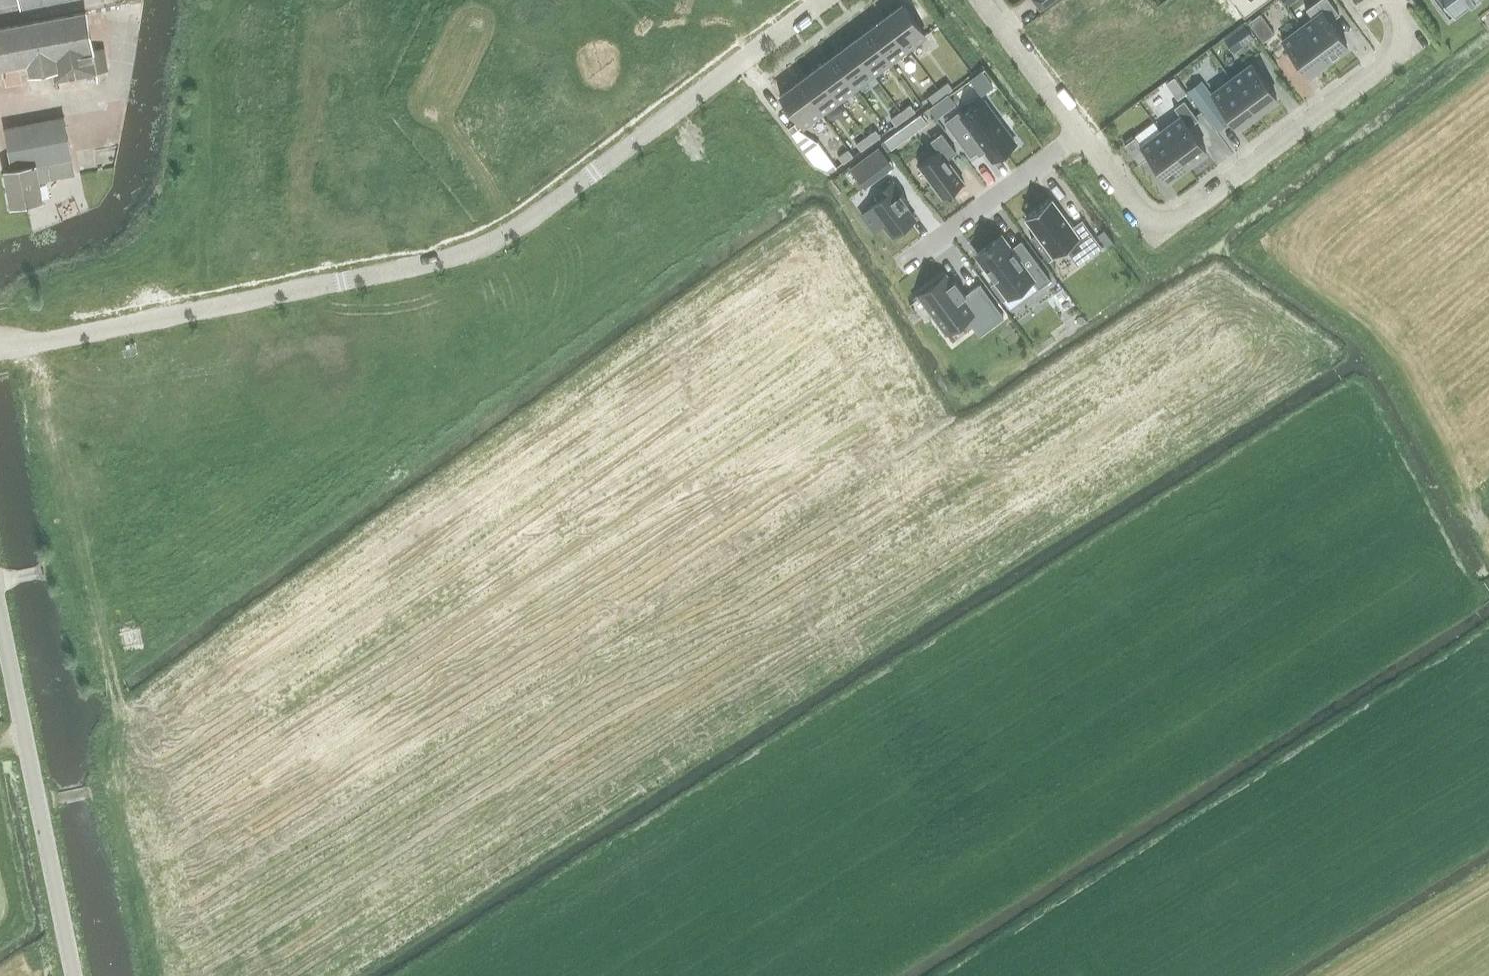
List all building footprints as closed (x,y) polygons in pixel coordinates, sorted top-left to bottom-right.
[(1040,10),(1053,0),(1033,0),(1040,10)] [(1230,2),(1240,17),(1265,0),(1233,0),(1230,2)] [(1327,60),(1347,45),(1329,21),(1339,14),(1328,0),(1318,0),(1305,9),(1312,19),(1302,26),(1327,60)] [(1435,1),(1449,19),(1474,0),(1436,0),(1435,1)] [(884,18),(907,48),(925,35),(902,5),(884,18)] [(27,64),(29,75),(53,71),(54,76),(55,80),(96,72),(109,69),(105,48),(92,51),(85,12),(0,28),(0,69),(27,64)] [(1260,14),(1248,22),(1256,33),(1267,24),(1260,14)] [(867,31),(890,61),(907,48),(884,18),(867,31)] [(1243,25),(1224,39),(1234,53),(1253,38),(1243,25)] [(1282,41),(1307,75),(1327,60),(1302,26),(1282,41)] [(850,44),(872,74),(890,61),(867,31),(850,44)] [(1199,38),(1190,45),(1197,54),(1207,47),(1199,38)] [(832,57),(855,87),(872,74),(850,44),(832,57)] [(815,69),(838,100),(855,87),(832,57),(815,69)] [(1257,112),(1276,98),(1251,64),(1231,79),(1257,112)] [(798,82),(820,113),(838,100),(815,69),(798,82)] [(1231,79),(1212,93),(1237,127),(1257,112),(1231,79)] [(1200,80),(1187,90),(1205,114),(1218,104),(1200,80)] [(820,113),(798,82),(780,96),(803,126),(820,113)] [(942,96),(952,89),(947,82),(938,89),(942,96)] [(942,96),(938,89),(928,96),(933,103),(942,96)] [(934,104),(942,114),(956,104),(948,94),(934,104)] [(1161,131),(1186,165),(1206,150),(1188,126),(1198,119),(1184,100),(1173,107),(1180,117),(1161,131)] [(958,112),(944,122),(970,157),(982,147),(992,161),(1015,144),(983,101),(961,117),(958,112)] [(900,111),(905,118),(915,111),(910,104),(900,111)] [(905,118),(900,111),(890,118),(895,125),(905,118)] [(920,114),(900,129),(907,137),(927,123),(920,115),(920,114)] [(13,168),(4,170),(5,171),(11,206),(43,200),(39,181),(76,175),(76,174),(73,158),(73,157),(65,117),(5,128),(13,168)] [(870,143),(880,136),(875,129),(865,137),(870,143)] [(1161,131),(1141,146),(1134,137),(1125,144),(1139,163),(1148,156),(1166,180),(1186,165),(1161,131)] [(938,151),(918,165),(942,198),(963,182),(946,159),(956,152),(941,132),(930,140),(938,151)] [(870,143),(865,137),(856,143),(860,150),(870,143)] [(836,167),(817,142),(804,151),(813,164),(831,171),(836,167)] [(848,149),(838,156),(842,162),(843,163),(852,156),(852,155),(848,149)] [(869,154),(850,168),(858,180),(878,165),(869,154)] [(883,196),(870,206),(892,236),(915,220),(905,206),(908,204),(892,182),(880,191),(883,196)] [(1075,245),(1085,258),(1100,246),(1086,227),(1076,235),(1049,200),(1025,217),(1037,233),(1030,237),(1048,261),(1066,247),(1068,251),(1075,245)] [(1000,236),(976,254),(987,268),(986,269),(994,280),(995,279),(996,281),(991,284),(1003,300),(1031,279),(1038,289),(1050,280),(1022,242),(1011,250),(1000,236)] [(1113,242),(1108,236),(1101,241),(1106,247),(1107,246),(1109,245),(1113,242)] [(966,295),(954,280),(949,284),(945,277),(921,295),(947,330),(971,313),(961,299),(966,295)] [(990,316),(997,325),(1005,318),(999,309),(990,316)] [(277,413),(269,415),(272,429),(280,428),(277,413)] [(269,415),(261,417),(264,431),(272,429),(269,415)] [(261,417),(253,418),(256,433),(264,431),(261,417)] [(253,418),(246,420),(249,434),(256,433),(253,418)] [(246,420),(238,422),(241,436),(249,434),(246,420)] [(238,422),(229,423),(232,437),(241,436),(238,422)] [(280,428),(272,429),(275,443),(283,442),(280,428)] [(272,429),(264,431),(267,445),(275,443),(272,429)] [(264,431),(256,433),(259,446),(267,445),(264,431)] [(256,433),(249,434),(251,448),(259,446),(256,433)] [(249,434),(241,436),(244,450),(251,448),(249,434)] [(241,436),(232,437),(235,451),(244,450),(241,436)]
